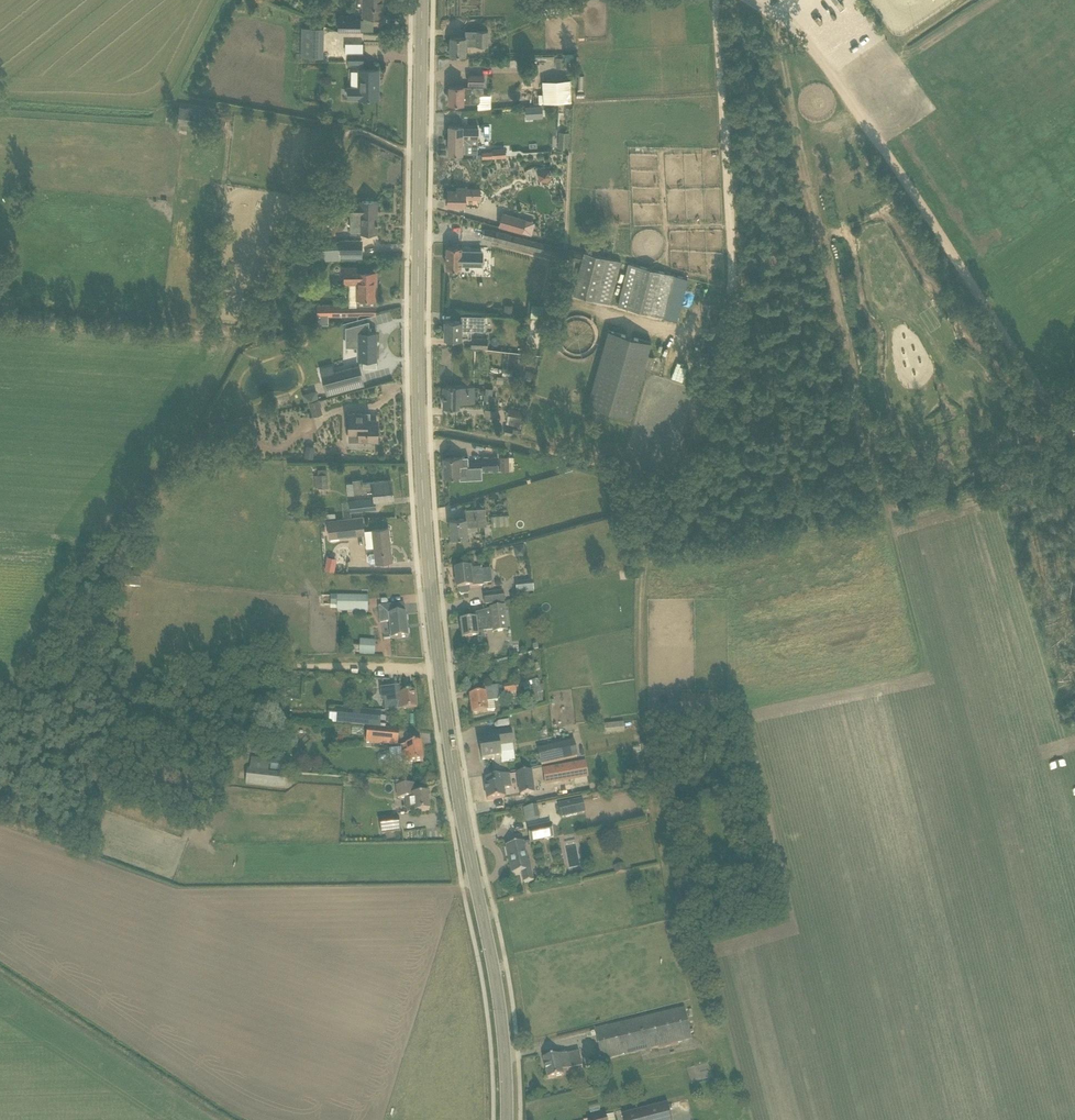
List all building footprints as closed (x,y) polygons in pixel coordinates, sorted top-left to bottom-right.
[(382,17),(382,8),(385,8),(385,0),(363,0),(363,16),(382,17)] [(565,1),(541,2),(542,13),(565,11),(565,1)] [(565,1),(566,11),(576,10),(576,1),(565,1)] [(361,31),(361,17),(353,17),(353,15),(339,14),(338,30),(361,31)] [(324,27),(302,27),(301,57),(323,57),(324,27)] [(476,30),(476,37),(466,37),(450,37),(450,53),(465,54),(466,45),(477,46),(489,46),(489,31),(476,30)] [(364,63),(364,61),(364,53),(363,53),(363,41),(349,41),(349,53),(348,53),(348,63),(364,63)] [(359,69),(359,70),(351,70),(351,87),(348,87),(348,98),(359,98),(378,98),(379,69),(359,69)] [(463,86),(449,86),(449,103),(471,103),(478,103),(480,101),(480,95),(483,95),(483,75),(469,75),(469,84),(470,84),(470,87),(463,87),(463,86)] [(540,79),(540,102),(563,101),(563,93),(570,93),(569,78),(540,79)] [(184,123),(206,127),(208,110),(186,107),(184,123)] [(462,128),(462,126),(462,125),(449,125),(448,153),(462,153),(467,153),(467,144),(470,144),(470,137),(478,137),(478,128),(462,128)] [(559,140),(569,140),(569,132),(559,131),(559,140)] [(491,149),(492,157),(506,156),(505,148),(491,149)] [(542,165),(536,175),(546,183),(553,173),(542,165)] [(456,190),(448,190),(448,205),(465,205),(465,198),(480,199),(480,190),(465,189),(465,188),(456,188),(456,190)] [(361,232),(377,232),(377,201),(361,201),(361,204),(352,204),(352,214),(352,230),(361,230),(361,232)] [(499,225),(522,232),(526,219),(503,213),(499,225)] [(482,237),(582,262),(584,253),(494,231),(484,229),(482,237)] [(362,252),(362,240),(340,240),(340,252),(362,252)] [(476,251),(461,250),(461,247),(447,246),(446,268),(461,268),(461,264),(475,265),(476,251)] [(585,252),(584,253),(582,262),(574,294),(610,303),(621,261),(585,252)] [(618,305),(665,318),(676,275),(629,263),(618,305)] [(356,299),(363,299),(377,298),(376,272),(357,272),(357,267),(344,267),(344,283),(356,283),(356,299)] [(327,315),(358,315),(358,303),(327,304),(327,315)] [(531,317),(550,319),(551,306),(532,304),(531,317)] [(461,320),(458,320),(445,320),(445,338),(458,338),(462,338),(462,329),(485,329),(485,316),(461,316),(461,320)] [(578,319),(574,324),(580,329),(584,324),(578,319)] [(348,346),(360,346),(360,360),(363,360),(376,360),(376,333),(370,333),(370,321),(348,327),(348,346)] [(652,342),(646,340),(608,330),(587,404),(631,417),(652,342)] [(471,337),(471,346),(471,347),(487,347),(487,337),(471,337)] [(329,379),(323,381),(325,388),(363,378),(363,377),(361,378),(357,366),(360,365),(359,365),(327,373),(329,379)] [(535,383),(537,374),(532,372),(521,369),(519,380),(530,382),(530,381),(535,383)] [(474,387),(444,386),(443,407),(459,407),(459,402),(474,402),(474,387)] [(494,399),(494,387),(485,387),(484,399),(494,399)] [(318,397),(317,394),(312,391),(302,394),(304,401),(318,397)] [(319,400),(309,403),(313,416),(323,413),(319,400)] [(510,408),(506,423),(518,426),(522,411),(510,408)] [(358,440),(363,440),(376,440),(376,420),(366,420),(366,413),(348,413),(348,429),(358,430),(358,440)] [(506,426),(504,434),(512,435),(513,428),(506,426)] [(304,456),(313,457),(314,446),(305,445),(304,456)] [(463,463),(462,456),(443,458),(444,476),(469,474),(469,469),(483,468),(498,467),(498,456),(482,457),(483,462),(468,463),(468,462),(463,463)] [(317,474),(318,486),(318,487),(329,487),(327,473),(317,474)] [(374,499),(393,497),(392,482),(387,483),(386,480),(363,482),(363,478),(353,479),(354,494),(374,491),(374,499)] [(351,512),(365,510),(364,499),(350,500),(351,512)] [(464,517),(450,519),(451,536),(468,535),(467,526),(487,525),(485,507),(463,509),(464,517)] [(492,526),(510,524),(509,514),(491,516),(492,526)] [(363,516),(327,520),(329,537),(365,534),(363,516)] [(372,529),(375,552),(371,552),(368,555),(368,559),(371,561),(376,561),(392,560),(388,528),(372,529)] [(515,555),(526,553),(524,542),(513,544),(515,555)] [(338,558),(327,556),(325,569),(335,571),(338,558)] [(484,586),(483,575),(482,568),(471,569),(455,571),(457,589),(459,588),(460,593),(462,595),(468,594),(470,592),(469,587),(484,586)] [(122,585),(140,587),(141,573),(124,571),(122,585)] [(518,594),(534,592),(532,581),(517,583),(518,594)] [(484,594),(485,604),(504,602),(503,592),(484,594)] [(368,596),(338,595),(338,612),(367,612),(368,596)] [(405,614),(404,604),(378,607),(380,624),(389,623),(391,639),(409,637),(406,614),(405,614)] [(507,631),(505,611),(504,607),(491,608),(491,609),(474,614),(475,620),(461,622),(463,640),(467,639),(468,647),(479,645),(477,629),(487,628),(485,618),(492,617),(494,633),(507,631)] [(359,655),(374,656),(375,642),(360,641),(359,655)] [(533,701),(542,700),(541,681),(521,681),(521,689),(532,688),(533,701)] [(519,692),(518,683),(504,685),(505,694),(519,692)] [(415,692),(401,693),(400,686),(379,689),(382,689),(384,712),(417,708),(415,692)] [(485,695),(470,697),(472,714),(487,712),(486,702),(500,701),(498,687),(484,688),(485,695)] [(524,695),(526,705),(526,706),(533,704),(531,694),(524,695)] [(380,727),(381,712),(330,707),(329,723),(380,727)] [(623,723),(604,723),(604,732),(623,731),(623,723)] [(386,744),(387,729),(367,728),(365,742),(386,744)] [(513,744),(511,730),(486,733),(487,742),(479,743),(482,760),(501,758),(500,746),(513,744)] [(403,763),(414,762),(423,761),(421,743),(407,744),(407,745),(401,745),(402,753),(391,755),(392,764),(403,762),(403,763)] [(539,752),(542,765),(577,757),(574,744),(539,752)] [(271,769),(281,769),(281,760),(271,760),(271,769)] [(586,761),(543,769),(546,785),(589,778),(586,761)] [(246,784),(267,786),(284,788),(286,774),(248,769),(246,784)] [(518,773),(521,796),(534,794),(531,771),(518,773)] [(505,798),(503,788),(511,788),(509,774),(486,778),(487,785),(485,786),(487,800),(505,798)] [(408,813),(410,813),(416,812),(429,810),(427,794),(415,795),(414,785),(396,787),(397,799),(406,798),(407,804),(408,813)] [(582,798),(558,804),(561,816),(584,811),(582,798)] [(522,809),(525,821),(539,817),(536,805),(522,809)] [(381,835),(401,832),(399,816),(379,819),(381,835)] [(554,836),(551,823),(527,828),(530,841),(554,836)] [(523,842),(510,846),(506,846),(512,874),(522,872),(524,882),(534,880),(530,862),(528,862),(523,842)] [(595,1030),(597,1041),(602,1060),(692,1038),(685,1008),(595,1030)] [(567,1053),(544,1059),(548,1079),(563,1075),(562,1071),(570,1069),(567,1053)] [(624,1119),(671,1119),(667,1104),(622,1115),(624,1119)]
